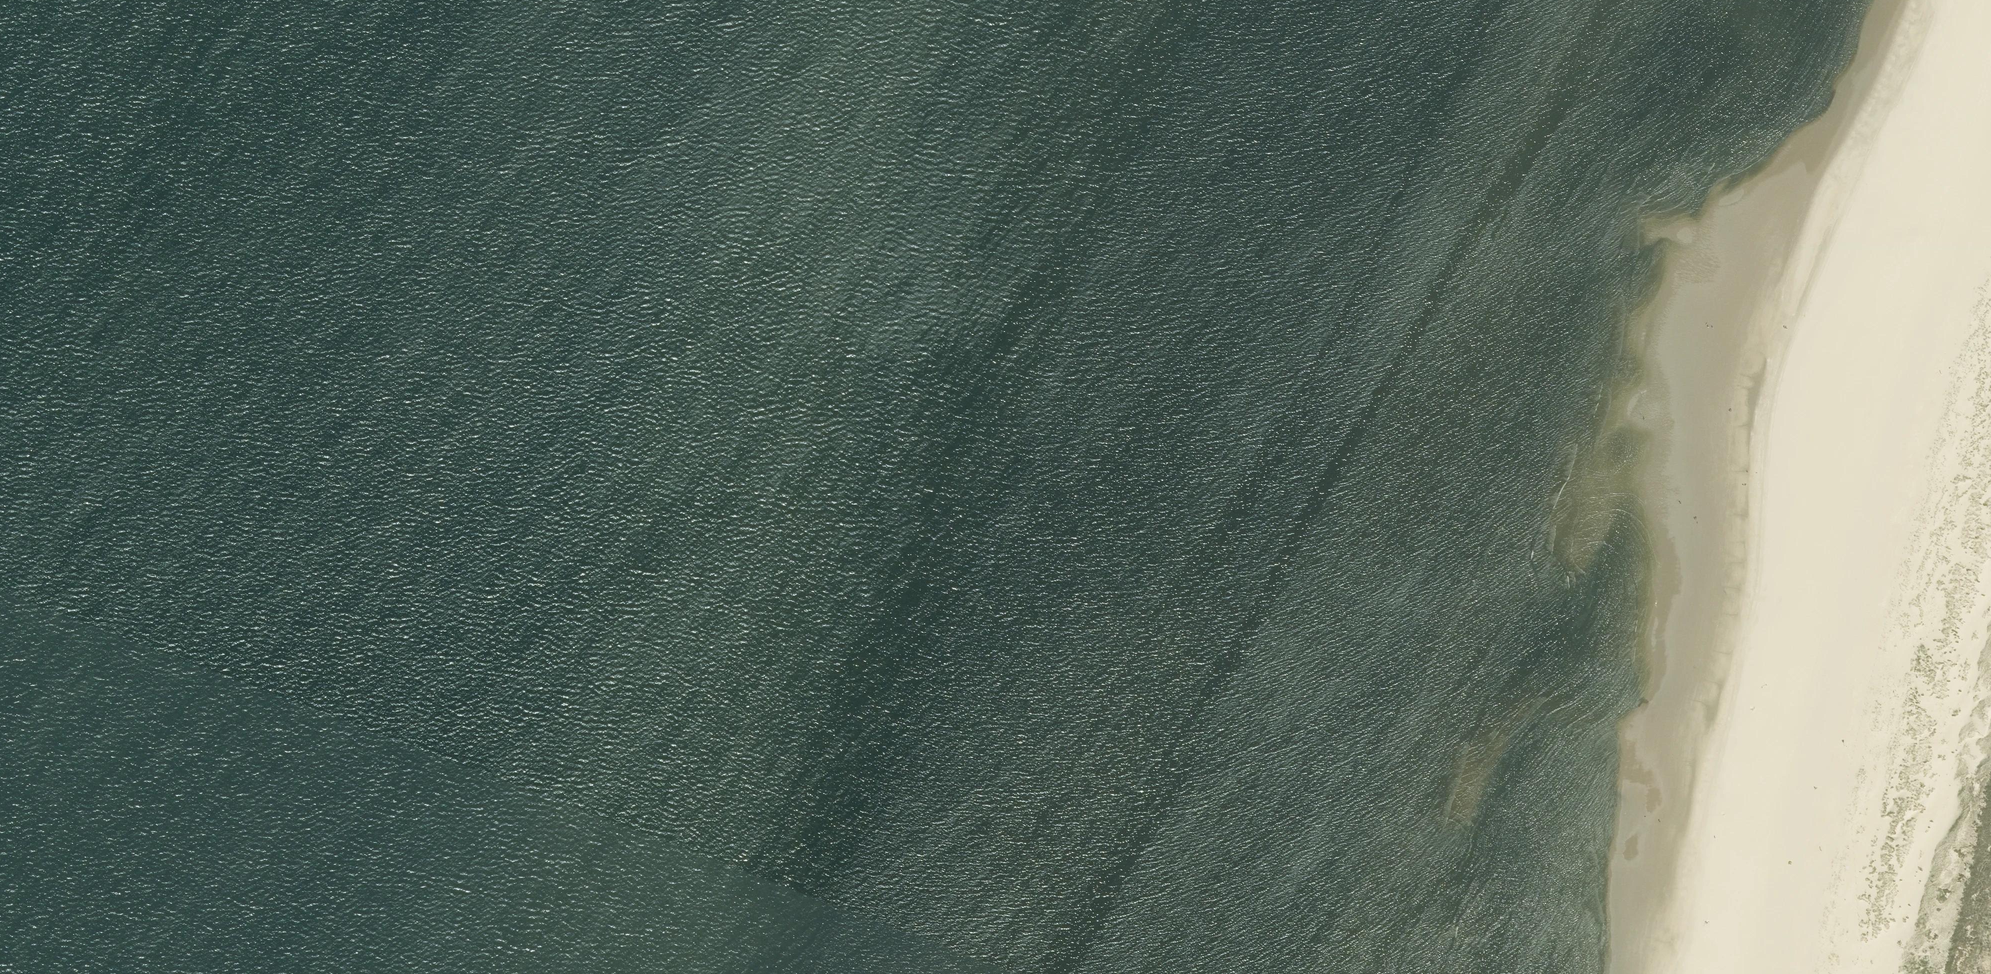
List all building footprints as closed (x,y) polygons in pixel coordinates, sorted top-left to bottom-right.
[(1933,757),(1917,815),(1946,823),(1962,765),(1933,757)]
